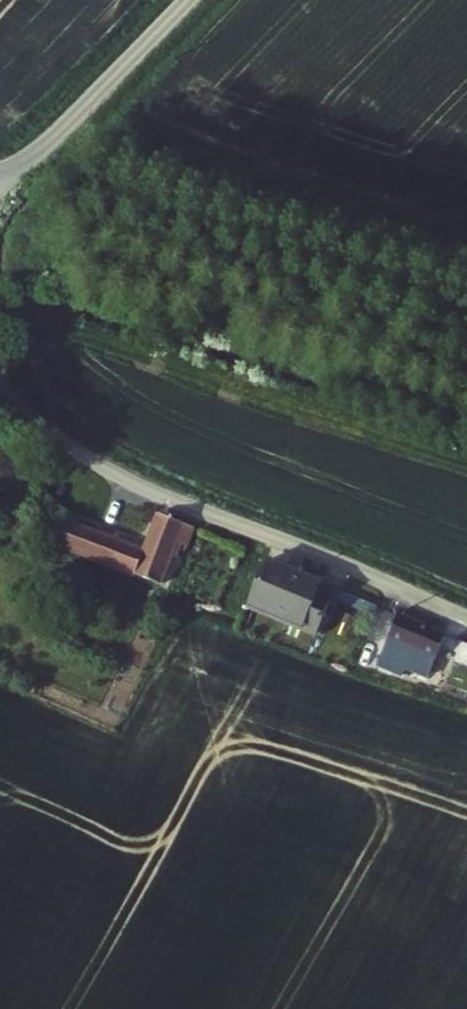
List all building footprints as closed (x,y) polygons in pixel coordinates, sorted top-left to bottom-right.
[(156,544),(81,518),(73,536),(177,573),(184,555),(194,559),(204,530),(167,514),(156,544)] [(320,580),(264,557),(251,591),(304,613),(298,627),(313,633),(328,596),(315,591),(320,580)] [(458,639),(406,616),(388,655),(407,663),(412,653),(400,648),(403,642),(437,655),(432,667),(444,671),(458,639)]
